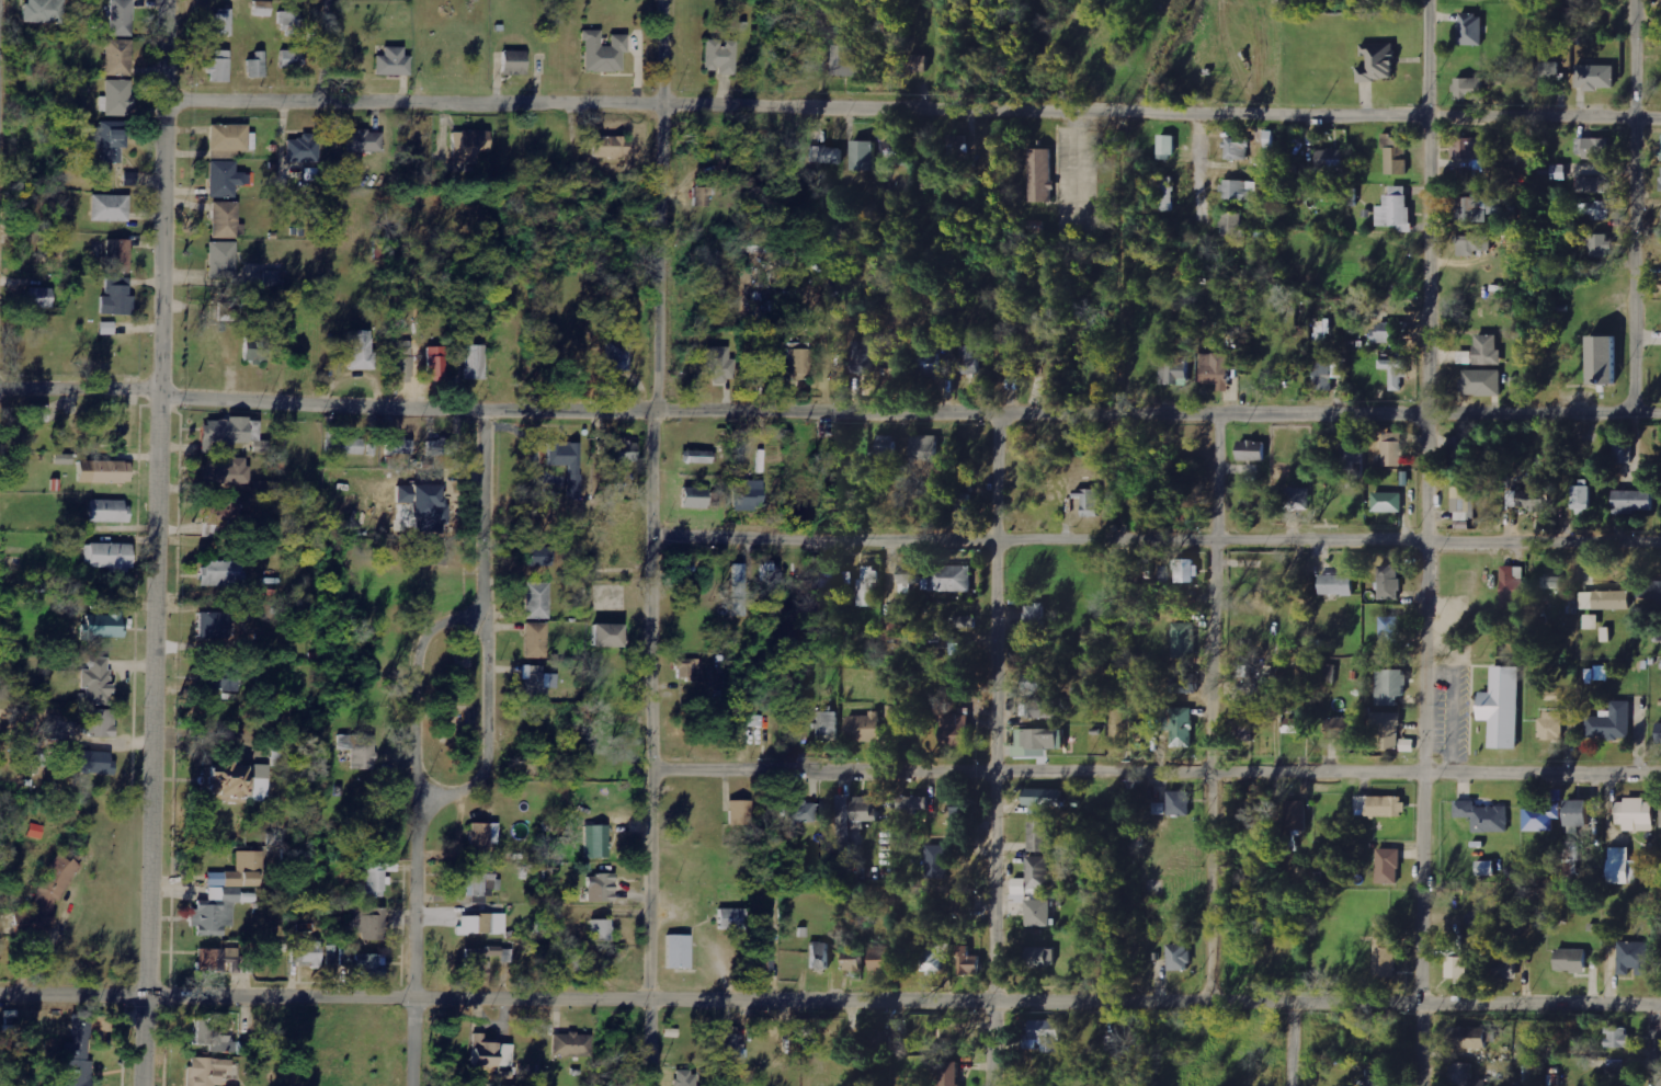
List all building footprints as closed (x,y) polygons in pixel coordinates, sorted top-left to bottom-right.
[(65,24),(66,0),(29,0),(29,4),(24,4),(24,23),(65,24)] [(133,0),(111,0),(111,37),(133,37),(133,0)] [(271,2),(254,2),(254,17),(271,17),(271,2)] [(232,36),(232,11),(211,12),(212,37),(232,36)] [(281,38),(302,38),(303,13),(282,13),(281,38)] [(1461,45),(1484,45),(1484,14),(1461,14),(1461,45)] [(585,73),(623,72),(623,54),(628,54),(628,36),(611,36),(611,47),(601,47),(601,31),(584,31),(585,73)] [(106,76),(132,76),(133,40),(107,40),(106,76)] [(736,76),(737,42),(722,41),(706,40),(705,71),(719,72),(719,76),(736,76)] [(1359,81),(1397,80),(1395,43),(1362,44),(1363,56),(1370,56),(1370,67),(1359,67),(1359,81)] [(835,76),(857,77),(858,46),(836,45),(835,76)] [(377,75),(410,76),(410,57),(404,57),(404,48),(385,48),(385,56),(377,56),(377,75)] [(229,83),(230,52),(211,51),(211,82),(229,83)] [(303,51),(281,51),(281,69),(302,69),(303,51)] [(527,52),(504,52),(503,75),(527,76),(527,52)] [(248,79),(265,79),(265,53),(255,53),(256,60),(247,60),(248,79)] [(928,72),(929,56),(910,55),(910,71),(928,72)] [(1542,87),(1561,87),(1562,63),(1542,63),(1542,87)] [(1615,90),(1616,65),(1578,65),(1578,90),(1615,90)] [(1484,78),(1456,79),(1456,99),(1485,99),(1484,78)] [(133,115),(133,80),(106,81),(106,97),(100,97),(100,116),(133,115)] [(121,164),(120,150),(125,149),(125,122),(97,123),(98,168),(110,168),(110,164),(121,164)] [(248,125),(210,126),(210,152),(255,152),(255,134),(248,134),(248,125)] [(348,133),(348,153),(382,152),(381,132),(348,133)] [(453,132),(453,164),(479,165),(479,152),(490,152),(490,132),(453,132)] [(320,163),(319,135),(302,135),(302,140),(287,140),(288,164),(320,163)] [(969,156),(968,135),(948,136),(949,157),(969,156)] [(1176,136),(1160,136),(1160,155),(1176,156),(1176,136)] [(1403,136),(1383,136),(1382,148),(1387,148),(1387,175),(1409,175),(1409,160),(1403,160),(1403,136)] [(628,138),(594,137),(594,158),(628,159),(628,138)] [(1484,159),(1484,150),(1494,150),(1494,137),(1455,138),(1455,160),(1484,159)] [(1250,138),(1228,138),(1227,160),(1249,160),(1250,138)] [(1609,159),(1610,138),(1578,138),(1577,158),(1609,159)] [(851,170),(875,171),(876,141),(852,141),(851,170)] [(906,142),(882,142),(883,165),(907,164),(906,142)] [(812,163),(842,164),(843,147),(813,147),(812,163)] [(1053,148),(1028,149),(1029,203),(1055,202),(1053,148)] [(1346,172),(1346,150),(1319,150),(1319,171),(1346,172)] [(236,162),(210,162),(210,198),(236,199),(236,187),(250,187),(250,174),(236,174),(236,162)] [(1174,211),(1176,177),(1160,176),(1159,211),(1174,211)] [(1609,177),(1579,177),(1579,193),(1609,193),(1609,177)] [(1224,200),(1252,200),(1252,191),(1258,191),(1258,181),(1224,181),(1224,200)] [(1377,206),(1377,226),(1400,226),(1400,232),(1411,232),(1411,187),(1392,187),(1392,195),(1385,195),(1385,206),(1377,206)] [(129,223),(130,197),(92,196),(92,221),(129,223)] [(1457,223),(1489,222),(1488,214),(1503,214),(1503,198),(1457,199),(1457,223)] [(1609,219),(1610,202),(1589,202),(1589,219),(1609,219)] [(212,238),(244,238),(244,226),(239,226),(239,203),(213,203),(212,238)] [(1243,213),(1223,213),(1223,237),(1242,237),(1243,213)] [(1610,235),(1586,234),(1585,257),(1609,258),(1610,235)] [(1477,257),(1477,251),(1491,251),(1492,237),(1458,236),(1458,256),(1477,257)] [(130,242),(107,241),(107,272),(129,273),(130,242)] [(236,243),(209,243),(210,280),(237,280),(236,243)] [(135,297),(129,297),(129,279),(106,279),(106,297),(101,297),(101,316),(134,316),(135,297)] [(53,309),(53,289),(28,289),(28,309),(53,309)] [(220,322),(234,322),(233,303),(219,303),(220,322)] [(1403,342),(1403,322),(1376,322),(1376,343),(1403,342)] [(114,324),(100,323),(100,335),(114,335),(114,324)] [(349,370),(376,370),(376,353),(372,353),(371,331),(349,331),(349,370)] [(1005,374),(1018,374),(1019,333),(1006,332),(1005,374)] [(1476,365),(1500,365),(1500,334),(1475,335),(1476,365)] [(1591,383),(1618,384),(1619,335),(1592,335),(1591,383)] [(267,340),(246,339),(245,363),(266,363),(267,340)] [(396,382),(412,382),(411,341),(396,341),(396,382)] [(854,373),(874,373),(874,341),(853,341),(854,373)] [(608,342),(608,371),(628,372),(628,342),(608,342)] [(961,376),(980,376),(979,345),(960,346),(961,376)] [(446,377),(445,347),(427,347),(428,377),(446,377)] [(465,380),(486,379),(485,347),(457,348),(457,368),(464,368),(465,380)] [(730,348),(708,347),(707,381),(734,381),(735,360),(729,359),(730,348)] [(788,375),(808,375),(808,349),(789,349),(788,375)] [(1472,352),(1459,352),(1459,364),(1472,364),(1472,352)] [(1204,384),(1220,384),(1220,390),(1231,390),(1230,353),(1203,354),(1204,384)] [(1160,355),(1161,383),(1189,383),(1188,354),(1160,355)] [(1316,390),(1334,390),(1333,358),(1315,359),(1316,390)] [(1409,359),(1380,360),(1380,369),(1390,369),(1391,391),(1402,390),(1402,377),(1409,377),(1409,359)] [(1502,395),(1501,369),(1463,370),(1463,396),(1502,395)] [(260,421),(250,421),(250,420),(203,419),(202,444),(259,445),(260,421)] [(1404,466),(1405,433),(1385,432),(1384,465),(1404,466)] [(910,462),(937,462),(938,436),(911,435),(910,462)] [(1449,436),(1449,456),(1459,456),(1459,462),(1473,461),(1472,435),(1449,436)] [(363,438),(327,436),(326,454),(363,455),(363,438)] [(894,461),(894,437),(877,436),(877,451),(870,451),(870,460),(894,461)] [(386,455),(412,456),(413,439),(387,439),(386,455)] [(427,456),(455,457),(456,441),(428,440),(427,456)] [(1266,461),(1267,441),(1241,440),(1240,460),(1266,461)] [(614,463),(637,463),(638,442),(614,441),(614,463)] [(549,465),(568,465),(569,499),(582,499),(581,442),(549,443),(549,465)] [(1632,463),(1632,444),(1616,444),(1615,462),(1632,463)] [(712,464),(713,451),(686,451),(686,463),(712,464)] [(73,455),(55,455),(55,464),(73,465),(73,455)] [(248,459),(207,459),(207,470),(203,470),(202,490),(221,490),(221,484),(248,484),(248,459)] [(130,484),(130,462),(79,461),(79,483),(130,484)] [(764,480),(734,481),(734,510),(764,510),(764,480)] [(969,519),(969,485),(954,485),(954,519),(969,519)] [(1574,486),(1575,513),(1592,512),(1591,485),(1574,486)] [(1454,519),(1472,519),(1472,487),(1455,486),(1454,519)] [(1311,487),(1285,487),(1286,510),(1311,510),(1311,487)] [(707,509),(708,488),(684,488),(684,508),(707,509)] [(1100,488),(1075,489),(1076,498),(1083,498),(1084,516),(1101,516),(1100,488)] [(1510,508),(1548,507),(1548,490),(1510,491),(1510,508)] [(1655,510),(1655,490),(1615,491),(1616,511),(1655,510)] [(434,491),(416,491),(417,531),(444,530),(443,498),(434,498),(434,491)] [(1402,492),(1374,493),(1374,511),(1403,511),(1402,492)] [(1196,518),(1197,500),(1170,499),(1169,517),(1196,518)] [(238,522),(239,503),(206,502),(205,521),(238,522)] [(1471,530),(1471,521),(1457,520),(1457,529),(1471,530)] [(132,570),(133,544),(86,543),(86,569),(132,570)] [(553,566),(553,547),(530,547),(530,566),(553,566)] [(1198,582),(1198,559),(1176,559),(1176,583),(1198,582)] [(203,586),(245,585),(244,561),(203,562),(203,586)] [(733,565),(734,617),(745,617),(745,564),(733,565)] [(761,565),(762,585),(779,584),(779,572),(773,573),(773,565),(761,565)] [(837,565),(823,565),(822,587),(836,588),(837,565)] [(922,565),(900,566),(901,593),(912,593),(912,584),(923,584),(922,565)] [(973,592),(973,566),(930,565),(930,578),(923,578),(923,591),(973,592)] [(1402,566),(1381,566),(1380,599),(1401,600),(1402,566)] [(1502,608),(1514,608),(1514,599),(1525,599),(1525,566),(1503,566),(1502,608)] [(859,579),(859,606),(878,606),(880,568),(864,567),(864,579),(859,579)] [(1322,574),(1322,595),(1354,595),(1355,575),(1322,574)] [(1543,589),(1562,588),(1562,576),(1543,577),(1543,589)] [(1649,580),(1648,604),(1660,604),(1660,581),(1649,580)] [(551,583),(527,582),(526,619),(550,620),(551,583)] [(1632,609),(1632,591),(1582,591),(1582,609),(1632,609)] [(1026,605),(1026,629),(1044,628),(1043,605),(1026,605)] [(199,639),(229,638),(228,612),(198,612),(199,639)] [(123,613),(84,614),(84,638),(123,637),(123,613)] [(1600,629),(1600,615),(1585,615),(1585,629),(1600,629)] [(977,628),(977,617),(958,616),(958,627),(977,628)] [(1382,643),(1402,643),(1402,617),(1383,617),(1382,643)] [(525,658),(547,659),(547,624),(526,623),(525,658)] [(1195,623),(1174,623),(1175,658),(1196,657),(1195,623)] [(623,625),(594,624),(593,647),(623,647),(623,625)] [(1602,642),(1612,642),(1611,627),(1602,627),(1602,642)] [(86,689),(86,706),(111,706),(111,658),(90,658),(90,670),(81,670),(81,689),(86,689)] [(699,689),(698,659),(678,659),(679,690),(699,689)] [(544,666),(523,666),(522,680),(528,680),(527,698),(548,699),(549,688),(558,689),(559,674),(544,674),(544,666)] [(1332,681),(1330,666),(1316,667),(1318,683),(1332,681)] [(1521,666),(1493,666),(1492,692),(1482,692),(1481,720),(1491,720),(1491,748),(1519,748),(1521,666)] [(1587,666),(1587,681),(1609,682),(1609,667),(1587,666)] [(1378,705),(1400,705),(1400,696),(1407,696),(1407,669),(1378,669),(1378,705)] [(239,691),(240,671),(209,670),(208,690),(239,691)] [(1024,691),(1050,692),(1051,673),(1024,673),(1024,691)] [(1174,692),(1201,693),(1201,674),(1175,673),(1174,692)] [(1253,741),(1254,687),(1235,687),(1235,741),(1253,741)] [(1061,718),(1060,701),(1022,701),(1022,718),(1061,718)] [(1163,708),(1163,731),(1173,731),(1173,747),(1194,746),(1193,707),(1163,708)] [(116,738),(116,710),(90,709),(89,724),(84,724),(84,737),(116,738)] [(817,741),(839,741),(839,712),(818,712),(818,723),(816,723),(817,741)] [(847,716),(848,741),(882,741),(882,712),(871,712),(871,715),(847,716)] [(1402,713),(1373,712),(1372,735),(1380,736),(1379,748),(1401,748),(1402,713)] [(1564,712),(1542,712),(1541,739),(1564,740),(1564,712)] [(971,714),(942,714),(942,745),(970,746),(971,714)] [(1327,717),(1327,729),(1359,729),(1359,716),(1327,717)] [(1286,733),(1301,733),(1301,718),(1286,718),(1286,733)] [(1017,730),(1018,746),(1013,746),(1013,757),(1049,756),(1049,749),(1066,748),(1065,728),(1017,730)] [(339,750),(351,750),(352,769),(376,768),(375,735),(339,736),(339,750)] [(1402,751),(1415,751),(1416,739),(1402,739),(1402,751)] [(71,772),(109,774),(109,752),(72,751),(71,772)] [(270,765),(255,765),(255,778),(248,778),(248,765),(207,764),(206,800),(246,801),(246,800),(269,800),(270,765)] [(1126,781),(1126,796),(1143,796),(1143,781),(1126,781)] [(1065,806),(1066,789),(1026,788),(1025,805),(1065,806)] [(1192,792),(1170,791),(1170,815),(1191,816),(1192,792)] [(852,795),(839,795),(838,843),(851,843),(852,795)] [(1406,816),(1406,795),(1357,796),(1358,816),(1406,816)] [(929,797),(900,796),(900,811),(929,811),(929,797)] [(1592,827),(1593,800),(1570,799),(1569,827),(1592,827)] [(1655,800),(1619,799),(1618,824),(1625,824),(1625,831),(1655,831),(1655,800)] [(1509,832),(1509,805),(1476,805),(1476,800),(1457,800),(1458,818),(1475,817),(1475,832),(1509,832)] [(730,826),(752,826),(752,801),(730,801),(730,826)] [(1285,839),(1297,839),(1297,830),(1308,831),(1309,802),(1287,801),(1285,839)] [(789,803),(788,822),(816,822),(817,803),(789,803)] [(1168,803),(1156,803),(1156,814),(1168,814),(1168,803)] [(952,819),(970,818),(969,805),(952,806),(952,819)] [(1029,818),(1030,851),(1052,851),(1051,818),(1029,818)] [(498,824),(472,824),(471,847),(498,847),(498,824)] [(609,825),(585,826),(585,859),(609,859),(609,825)] [(1563,842),(1563,864),(1578,864),(1578,873),(1588,873),(1589,843),(1563,842)] [(1637,860),(1630,860),(1630,847),(1609,848),(1610,884),(1638,884),(1637,860)] [(1401,884),(1402,849),(1379,848),(1378,883),(1401,884)] [(262,886),(261,851),(237,852),(238,872),(208,873),(209,887),(262,886)] [(1051,857),(1028,856),(1028,880),(1016,880),(1015,901),(1027,901),(1028,889),(1051,890),(1051,857)] [(1478,861),(1478,875),(1496,875),(1496,861),(1478,861)] [(358,879),(358,897),(384,898),(384,885),(387,885),(387,864),(366,864),(366,879),(358,879)] [(494,870),(467,869),(467,897),(494,897),(494,870)] [(588,875),(588,903),(615,903),(615,875),(588,875)] [(197,936),(225,937),(225,927),(233,927),(233,902),(240,902),(241,889),(210,889),(210,902),(198,901),(198,909),(191,909),(191,927),(198,927),(197,936)] [(968,893),(953,893),(954,917),(969,916),(968,893)] [(1052,926),(1052,900),(1027,900),(1027,927),(1052,926)] [(719,930),(747,930),(747,909),(720,908),(719,930)] [(385,911),(351,911),(351,939),(384,939),(385,911)] [(505,915),(462,916),(462,927),(457,927),(458,935),(506,934),(505,915)] [(592,942),(611,942),(611,920),(591,920),(592,942)] [(1398,947),(1392,947),(1392,923),(1377,922),(1376,976),(1398,976),(1398,947)] [(667,969),(690,969),(691,936),(668,935),(667,969)] [(1493,940),(1477,940),(1477,959),(1492,959),(1493,940)] [(1649,975),(1650,942),(1620,941),(1619,974),(1635,975),(1649,975)] [(322,964),(321,942),(292,943),(292,964),(322,964)] [(830,969),(831,943),(812,942),(812,969),(830,969)] [(774,943),(760,943),(759,972),(773,972),(774,943)] [(946,971),(947,943),(924,943),(923,971),(946,971)] [(273,953),(287,953),(287,944),(273,944),(273,953)] [(872,944),(872,971),(894,971),(893,944),(872,944)] [(1169,944),(1170,970),(1191,970),(1190,944),(1169,944)] [(970,945),(959,945),(959,974),(980,975),(981,956),(970,955),(970,945)] [(1029,967),(1057,966),(1056,947),(1029,947),(1029,967)] [(500,949),(468,948),(467,976),(489,977),(489,959),(500,959),(500,949)] [(1557,971),(1587,972),(1588,949),(1558,948),(1557,971)] [(199,949),(199,971),(239,971),(239,950),(199,949)] [(1497,978),(1517,979),(1518,952),(1498,951),(1497,978)] [(863,971),(863,952),(845,952),(845,971),(863,971)] [(386,955),(356,955),(356,967),(363,967),(363,976),(385,976),(386,955)] [(1448,956),(1449,978),(1469,977),(1469,956),(1463,956),(1448,956)] [(93,1062),(90,1062),(91,1019),(73,1019),(73,1043),(60,1043),(59,1085),(93,1085),(93,1062)] [(1063,1019),(1030,1020),(1030,1049),(1045,1049),(1045,1052),(1063,1052),(1063,1019)] [(236,1031),(211,1030),(211,1021),(195,1020),(194,1046),(210,1046),(209,1053),(235,1054),(236,1031)] [(741,1028),(724,1027),(724,1060),(747,1061),(747,1047),(741,1047),(741,1028)] [(1489,1028),(1456,1027),(1455,1048),(1488,1049),(1489,1028)] [(1630,1028),(1606,1027),(1606,1047),(1630,1048),(1630,1028)] [(473,1067),(512,1068),(513,1044),(484,1044),(484,1034),(473,1034),(473,1067)] [(553,1035),(554,1056),(590,1054),(589,1034),(553,1035)] [(214,1085),(217,1085),(223,1085),(224,1076),(231,1077),(232,1060),(189,1058),(188,1085),(214,1085)] [(1606,1059),(1605,1085),(1627,1085),(1628,1060),(1606,1059)] [(939,1062),(940,1085),(961,1085),(960,1061),(939,1062)] [(1452,1085),(1471,1085),(1486,1085),(1486,1080),(1473,1079),(1474,1064),(1452,1064),(1452,1085)] [(1389,1070),(1369,1069),(1368,1085),(1389,1085),(1389,1070)] [(698,1072),(677,1072),(677,1085),(698,1085),(698,1072)]
